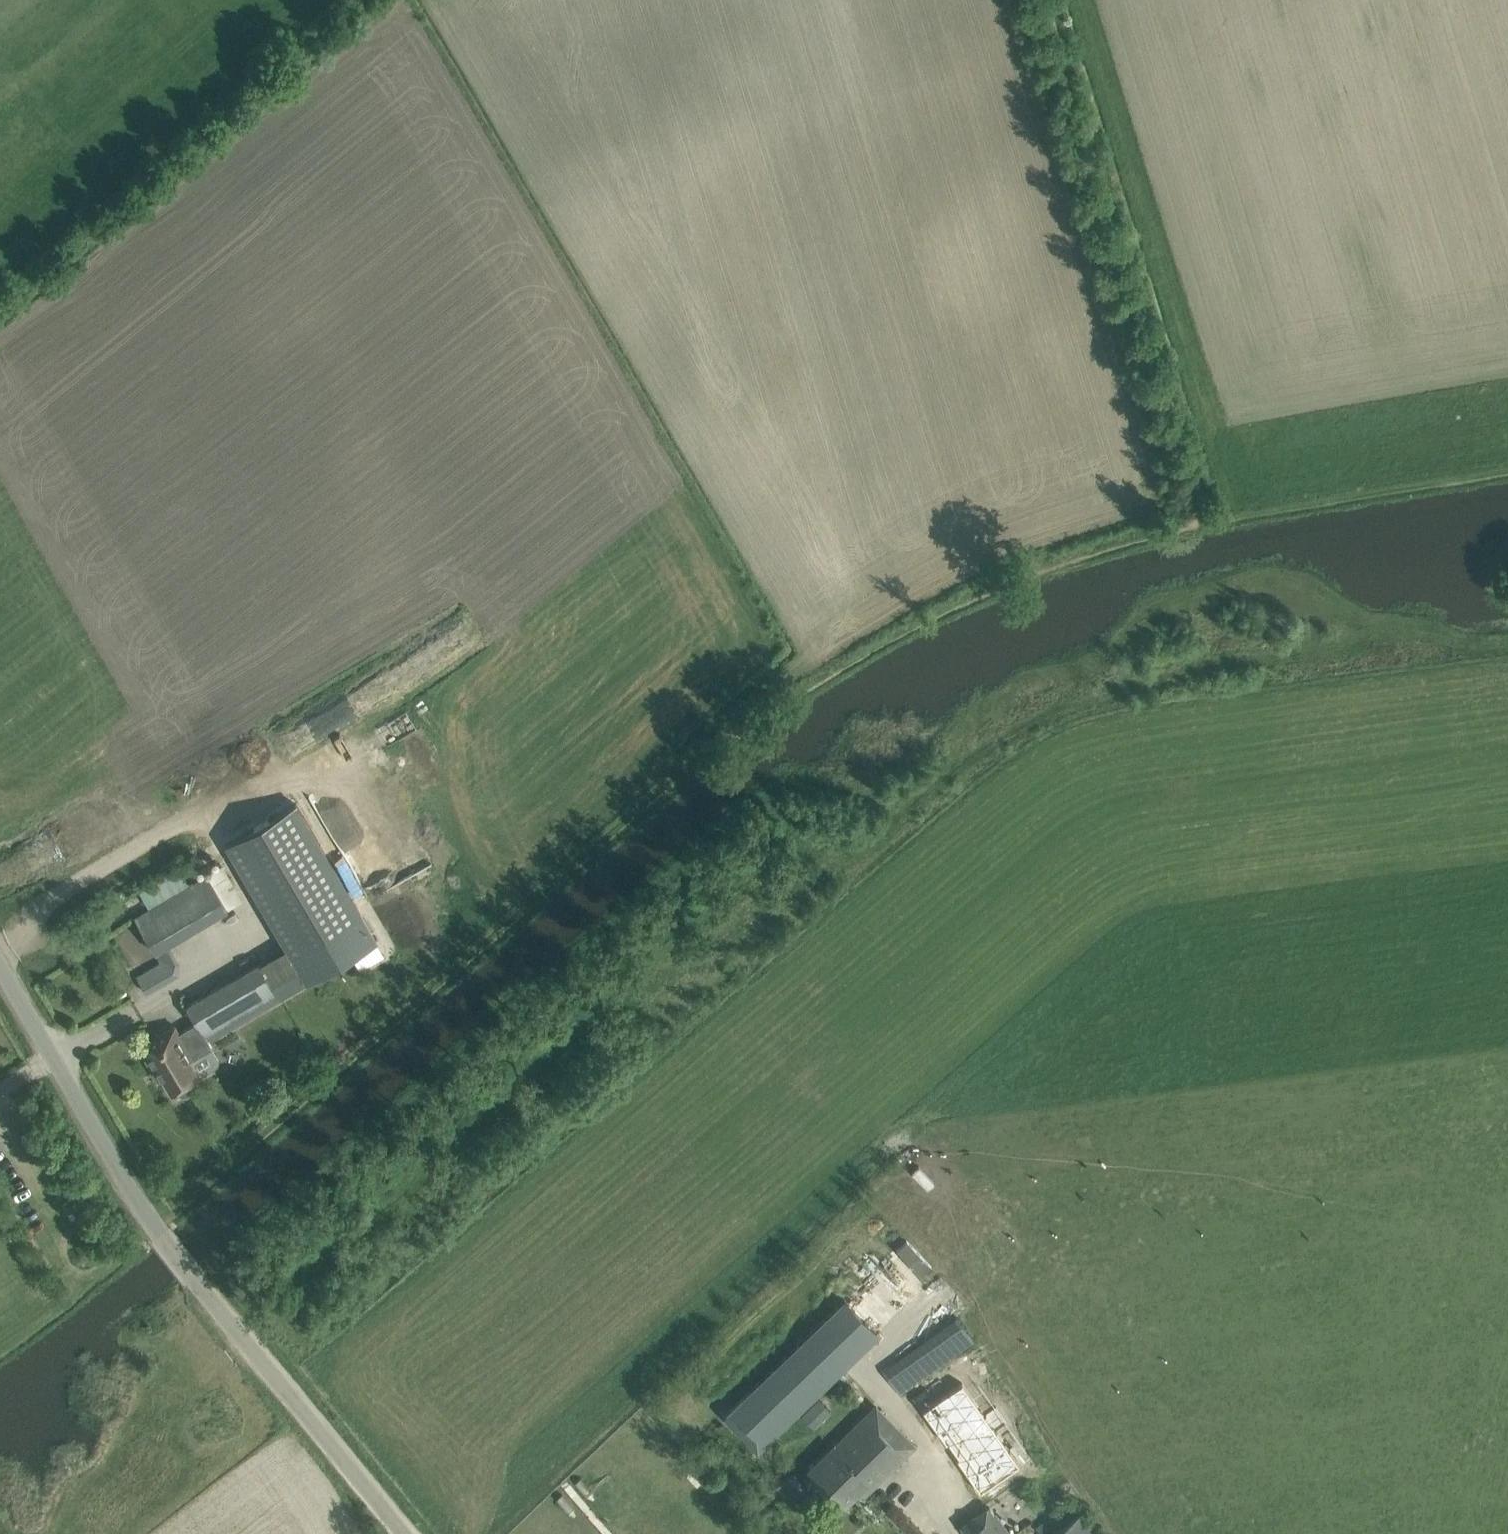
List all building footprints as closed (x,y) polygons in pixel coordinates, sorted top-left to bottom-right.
[(296,803),(227,843),(308,981),(377,941),(296,803)] [(207,873),(134,916),(154,951),(227,908),(207,873)] [(172,977),(162,959),(136,974),(146,992),(172,977)] [(187,1006),(196,1021),(208,1039),(280,997),(260,963),(187,1006)] [(175,1025),(139,1046),(158,1079),(163,1076),(172,1091),(176,1088),(178,1092),(182,1094),(186,1094),(194,1090),(196,1086),(196,1082),(194,1078),(198,1075),(191,1062),(213,1049),(208,1039),(207,1040),(196,1021),(179,1032),(175,1025)] [(845,1305),(739,1407),(773,1441),(879,1340),(845,1305)] [(967,1379),(926,1408),(950,1441),(951,1440),(963,1456),(961,1457),(984,1490),(1025,1461),(1002,1429),(1013,1421),(1001,1403),(990,1411),(967,1379)] [(914,1443),(900,1429),(876,1405),(812,1467),(846,1502),(867,1482),(871,1486),(914,1443)] [(790,1472),(778,1484),(793,1499),(805,1487),(790,1472)] [(964,1525),(970,1533),(1011,1533),(995,1511),(991,1506),(980,1513),(964,1525)] [(1081,1513),(1051,1533),(1096,1533),(1081,1513)] [(1040,1533),(1049,1527),(1044,1520),(1035,1527),(1040,1533)]
